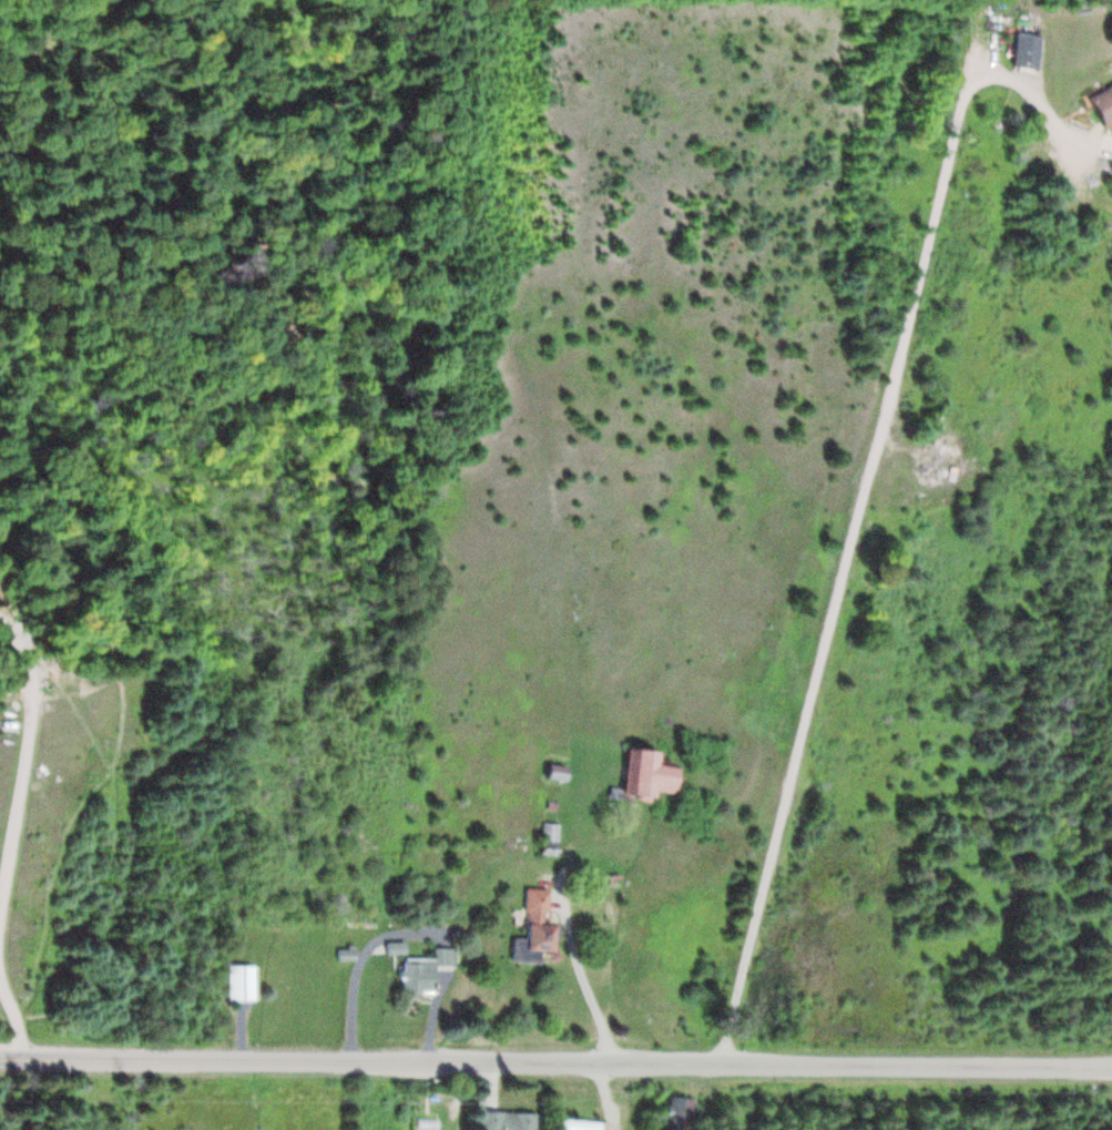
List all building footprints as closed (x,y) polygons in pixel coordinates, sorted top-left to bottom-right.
[(1038,33),(1011,32),(1010,65),(1037,67),(1038,33)] [(1091,125),(1111,115),(1111,80),(1077,97),(1091,125)] [(646,750),(614,748),(611,795),(658,799),(661,760),(645,759),(646,750)] [(561,767),(537,762),(535,776),(559,780),(561,767)] [(552,856),(555,823),(535,821),(532,854),(552,856)] [(502,960),(538,961),(540,888),(517,888),(516,937),(503,937),(502,960)] [(432,958),(397,958),(397,995),(432,995),(432,958)] [(257,965),(227,965),(227,1001),(257,1001),(257,965)] [(655,1097),(654,1129),(675,1129),(676,1098),(655,1097)] [(528,1112),(474,1110),(473,1129),(528,1129),(528,1112)] [(548,1119),(548,1129),(596,1129),(596,1119),(548,1119)]
